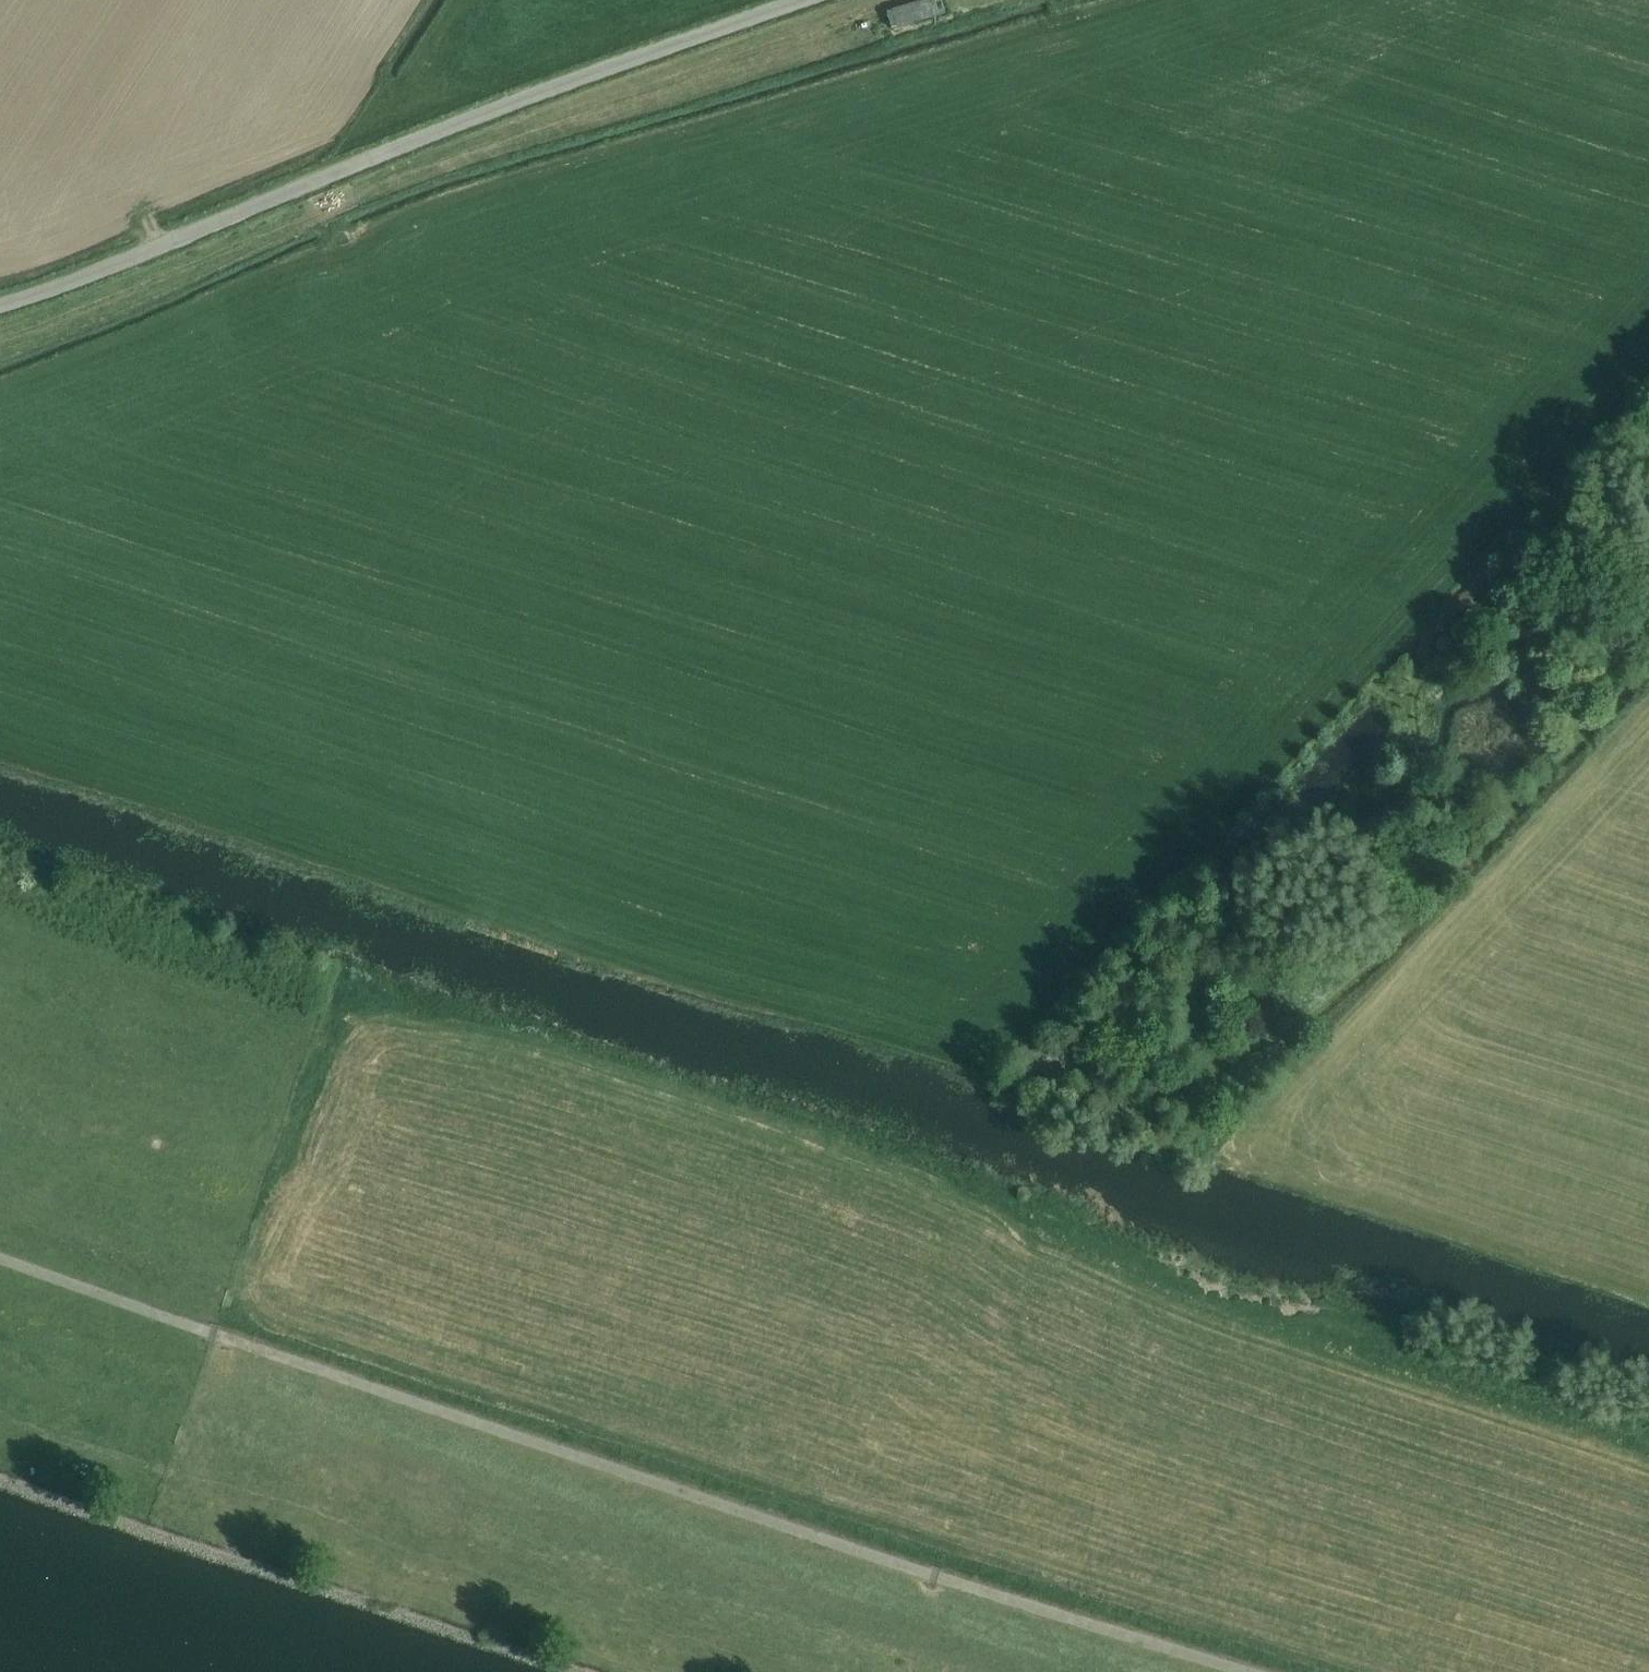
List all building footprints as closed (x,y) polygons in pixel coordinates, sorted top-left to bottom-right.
[(902,19),(958,4),(957,0),(897,0),(902,19)]
